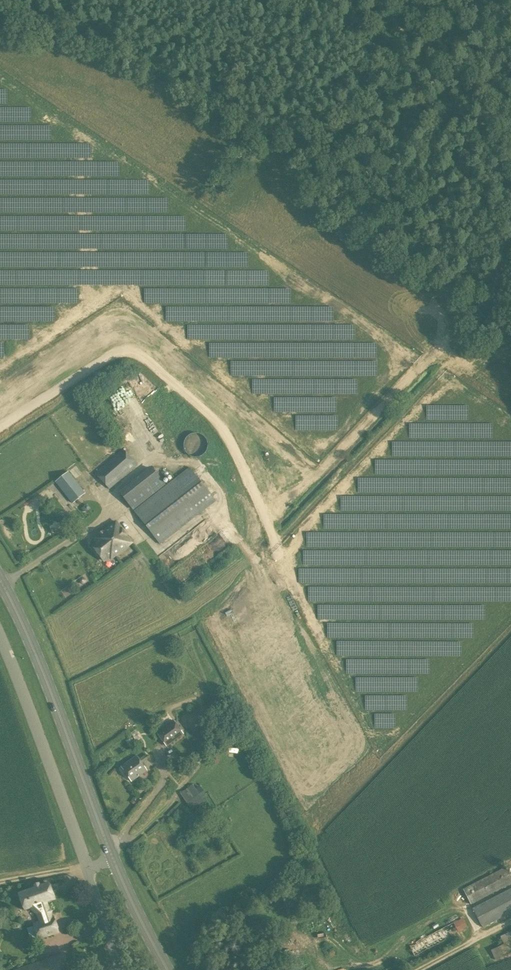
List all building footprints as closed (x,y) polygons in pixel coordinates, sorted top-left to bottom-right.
[(203,454),(206,451),(207,446),(207,442),(205,438),(201,435),(197,433),(193,433),(189,435),(186,438),(184,442),(183,446),(184,450),(187,454),(191,456),(195,457),(199,456),(203,454)] [(95,473),(109,489),(137,465),(122,449),(95,473)] [(119,492),(133,510),(165,485),(151,467),(119,492)] [(133,511),(160,544),(216,501),(189,467),(154,494),(133,511)] [(55,482),(72,503),(85,493),(68,472),(55,482)] [(109,557),(110,559),(131,543),(116,522),(101,533),(94,538),(96,540),(91,544),(104,561),(109,557)] [(155,732),(166,747),(184,734),(173,719),(155,732)] [(131,782),(147,770),(137,755),(121,767),(131,782)] [(192,786),(180,794),(191,809),(203,801),(192,786)] [(470,904),(510,884),(510,876),(506,866),(462,889),(470,904)] [(53,917),(51,918),(45,902),(53,899),(48,882),(19,892),(25,909),(29,907),(39,915),(41,921),(34,924),(39,938),(58,931),(53,917)] [(482,928),(510,913),(510,888),(472,908),(482,928)] [(467,927),(463,918),(446,926),(409,945),(414,957),(452,937),(449,932),(456,928),(458,931),(467,927)] [(509,933),(500,936),(503,944),(491,950),(495,960),(510,953),(510,932),(509,933)] [(63,954),(17,969),(69,969),(63,954)]
